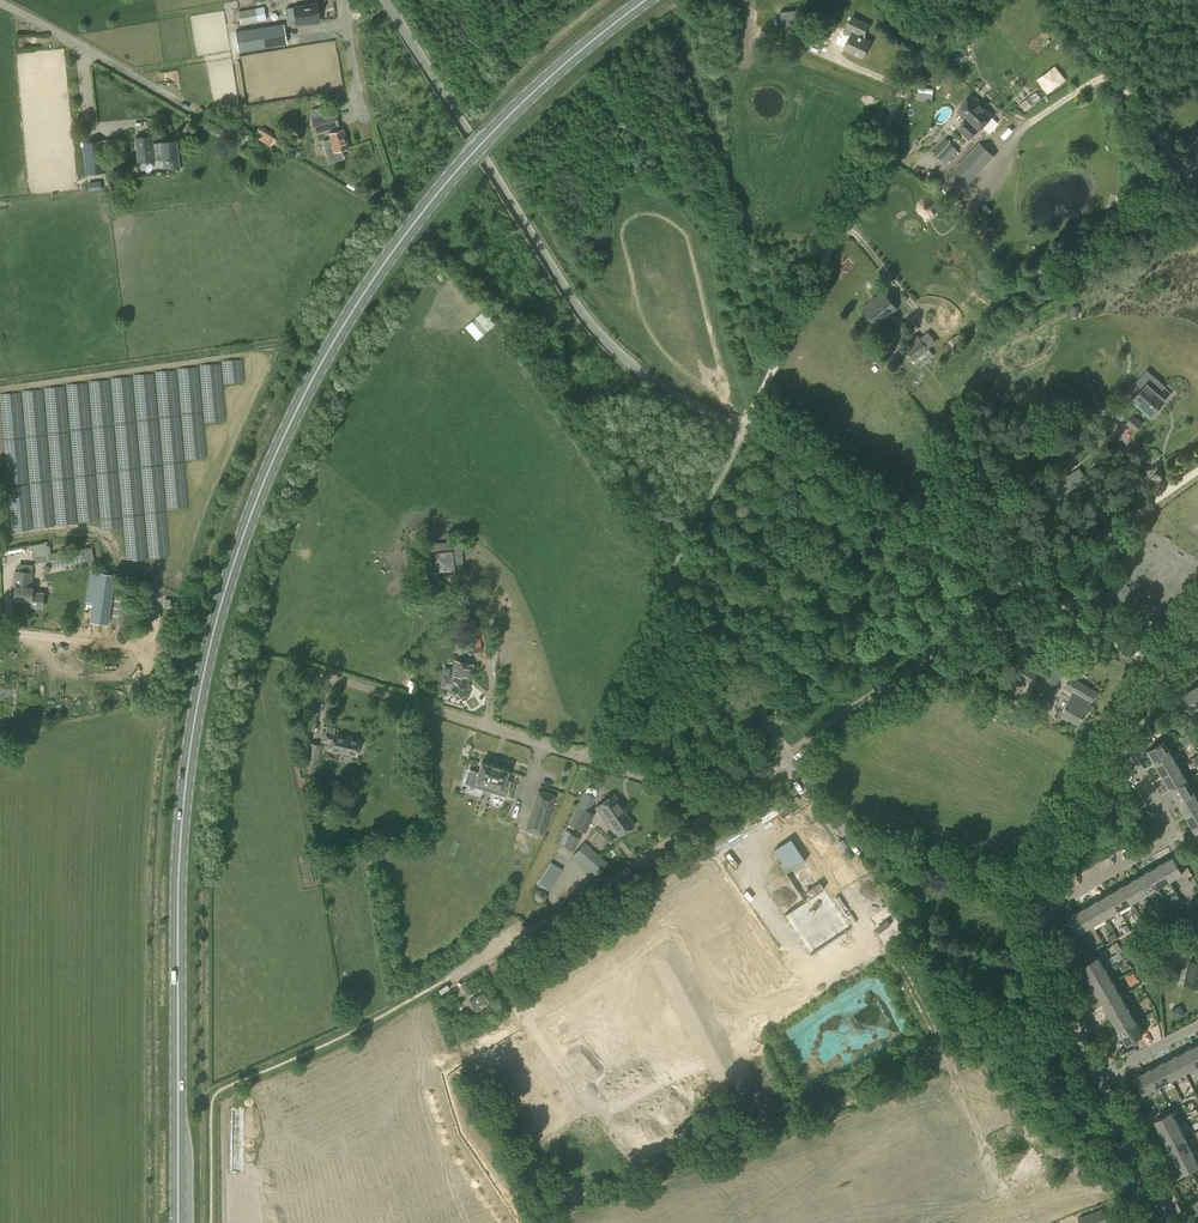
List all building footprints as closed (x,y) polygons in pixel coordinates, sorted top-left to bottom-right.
[(317,21),(317,20),(320,20),(318,2),(293,6),(293,7),(285,8),(288,25),(296,24),(296,23),(311,21),(311,22),(317,21)] [(241,24),(266,19),(264,7),(239,11),(241,24)] [(782,29),(812,27),(810,9),(781,11),(782,29)] [(870,24),(852,15),(844,32),(850,35),(844,50),(863,59),(871,41),(865,38),(866,35),(865,35),(870,24)] [(239,51),(287,43),(283,24),(236,31),(239,51)] [(943,77),(934,70),(926,80),(935,87),(943,77)] [(918,86),(917,92),(933,94),(934,88),(918,86)] [(957,110),(967,120),(958,129),(969,139),(978,130),(979,130),(993,115),(971,95),(957,110)] [(316,132),(338,125),(335,112),(312,119),(316,132)] [(335,151),(348,147),(343,129),(330,132),(332,138),(322,141),(325,151),(334,148),(335,151)] [(154,142),(153,135),(137,137),(139,160),(168,157),(169,167),(179,166),(176,139),(160,141),(161,141),(154,142)] [(284,150),(288,144),(275,136),(272,142),(284,150)] [(129,162),(126,138),(102,140),(83,142),(86,173),(105,171),(103,155),(120,154),(121,163),(129,162)] [(946,139),(933,152),(941,159),(954,145),(946,138),(946,139)] [(970,183),(995,156),(980,142),(954,168),(970,183)] [(100,181),(88,182),(89,191),(101,189),(100,181)] [(875,325),(897,308),(883,291),(862,308),(875,325)] [(476,317),(471,321),(483,334),(487,330),(476,317)] [(919,368),(934,355),(917,334),(910,340),(912,343),(904,349),(919,368)] [(1150,419),(1166,401),(1159,394),(1166,386),(1147,370),(1137,382),(1139,383),(1137,385),(1142,390),(1131,402),(1150,419)] [(1136,431),(1143,423),(1134,416),(1127,423),(1136,431)] [(1055,500),(1086,479),(1080,469),(1048,491),(1055,500)] [(427,581),(440,579),(439,571),(463,568),(460,541),(423,545),(427,581)] [(53,566),(85,560),(83,547),(51,553),(53,566)] [(43,608),(43,606),(44,594),(32,593),(33,586),(31,586),(33,572),(14,570),(13,584),(16,585),(15,598),(30,599),(30,607),(43,608)] [(96,572),(95,581),(88,580),(85,600),(92,601),(90,620),(108,622),(116,574),(96,572)] [(129,597),(115,594),(111,623),(125,625),(129,597)] [(470,652),(489,650),(486,622),(467,624),(470,652)] [(1051,694),(1069,662),(1053,653),(1041,675),(1022,664),(1017,674),(1051,694)] [(465,696),(473,664),(455,660),(451,676),(443,674),(441,686),(449,688),(448,692),(465,696)] [(410,690),(413,680),(399,675),(395,685),(410,690)] [(1079,723),(1097,692),(1070,677),(1064,688),(1073,693),(1062,713),(1079,723)] [(1197,706),(1197,689),(1197,686),(1183,694),(1192,709),(1197,706)] [(1005,711),(1015,701),(1006,693),(996,703),(1005,711)] [(334,731),(324,728),(322,739),(331,741),(329,750),(355,756),(360,737),(334,731)] [(317,764),(321,745),(303,741),(299,760),(317,764)] [(1156,763),(1172,754),(1164,741),(1149,750),(1156,763)] [(1164,776),(1179,767),(1172,754),(1156,763),(1164,776)] [(509,770),(481,761),(473,786),(508,797),(513,781),(506,779),(509,770)] [(1171,789),(1187,780),(1179,767),(1164,776),(1171,789)] [(361,775),(361,776),(361,777),(362,777),(362,778),(363,779),(364,779),(365,780),(366,780),(367,779),(368,779),(368,778),(369,778),(369,777),(370,777),(370,776),(370,775),(370,774),(370,773),(369,773),(369,772),(368,772),(368,771),(367,771),(366,771),(365,771),(364,771),(363,771),(363,772),(362,772),(362,773),(361,773),(361,774),(361,775)] [(1179,801),(1194,792),(1187,780),(1171,789),(1179,801)] [(555,795),(538,789),(524,829),(542,835),(555,795)] [(586,832),(595,813),(589,810),(596,797),(585,792),(569,824),(586,832)] [(1197,807),(1197,799),(1194,792),(1179,801),(1186,814),(1197,807)] [(605,799),(626,830),(634,824),(624,811),(625,810),(614,793),(605,799)] [(619,835),(626,830),(605,799),(595,806),(608,825),(611,823),(619,835)] [(1197,825),(1197,807),(1186,814),(1194,827),(1197,825)] [(574,850),(580,837),(571,833),(565,846),(574,850)] [(764,883),(807,954),(848,929),(791,836),(770,848),(784,871),(764,883)] [(596,875),(608,862),(585,842),(573,855),(596,875)] [(1161,864),(1170,880),(1183,872),(1174,856),(1161,864)] [(549,889),(562,869),(551,862),(541,884),(549,889)] [(1157,887),(1170,880),(1161,864),(1148,871),(1157,887)] [(1144,895),(1157,887),(1148,871),(1135,879),(1144,895)] [(1131,902),(1144,895),(1135,879),(1122,886),(1131,902)] [(1118,910),(1131,902),(1122,886),(1109,894),(1118,910)] [(542,889),(541,889),(540,889),(539,889),(538,889),(537,889),(536,890),(535,891),(534,892),(534,893),(534,894),(533,894),(533,895),(533,896),(534,896),(534,897),(534,898),(535,899),(536,900),(537,901),(538,901),(539,901),(540,901),(541,901),(542,901),(543,901),(543,900),(544,900),(544,899),(545,899),(545,898),(546,897),(546,896),(546,895),(546,894),(546,893),(545,892),(545,891),(544,891),(544,890),(543,890),(543,889),(542,889)] [(1105,917),(1118,910),(1109,894),(1096,901),(1105,917)] [(1092,925),(1105,917),(1096,901),(1083,909),(1092,925)] [(1079,932),(1092,925),(1083,909),(1070,916),(1079,932)] [(875,925),(879,933),(901,923),(897,915),(875,925)] [(1162,937),(1159,950),(1174,954),(1177,941),(1162,937)] [(1090,979),(1106,970),(1098,956),(1082,965),(1090,979)] [(938,971),(943,968),(937,959),(933,962),(938,971)] [(1190,961),(1185,984),(1197,987),(1197,962),(1190,961)] [(1097,991),(1113,982),(1106,970),(1090,979),(1097,991)] [(961,983),(963,977),(948,972),(946,978),(961,983)] [(1134,972),(1128,975),(1133,983),(1138,980),(1134,972)] [(980,989),(982,982),(967,977),(965,984),(980,989)] [(1105,1004),(1121,995),(1113,982),(1097,991),(1105,1004)] [(489,1003),(483,992),(469,1000),(476,1011),(489,1003)] [(1112,1017),(1128,1008),(1121,995),(1105,1004),(1112,1017)] [(1176,1018),(1184,1014),(1180,1005),(1171,1009),(1176,1018)] [(1120,1030),(1136,1021),(1128,1008),(1112,1017),(1120,1030)] [(1136,1021),(1120,1030),(1128,1044),(1143,1035),(1136,1021)] [(1197,1065),(1197,1056),(1193,1047),(1179,1054),(1187,1070),(1197,1065)] [(1172,1078),(1187,1070),(1179,1054),(1164,1062),(1172,1078)] [(1158,1085),(1172,1078),(1164,1062),(1150,1069),(1158,1085)] [(1143,1093),(1158,1085),(1150,1069),(1135,1077),(1143,1093)] [(1162,1133),(1178,1125),(1172,1111),(1155,1120),(1162,1133)] [(1169,1146),(1185,1138),(1178,1125),(1162,1133),(1169,1146)] [(1176,1160),(1192,1151),(1185,1138),(1169,1146),(1176,1160)] [(1176,1160),(1183,1173),(1197,1165),(1197,1163),(1192,1151),(1176,1160)] [(308,1213),(309,1222),(331,1222),(329,1209),(328,1207),(321,1208),(322,1210),(308,1213)] [(1103,1209),(1078,1218),(1080,1222),(1107,1222),(1103,1209)]
